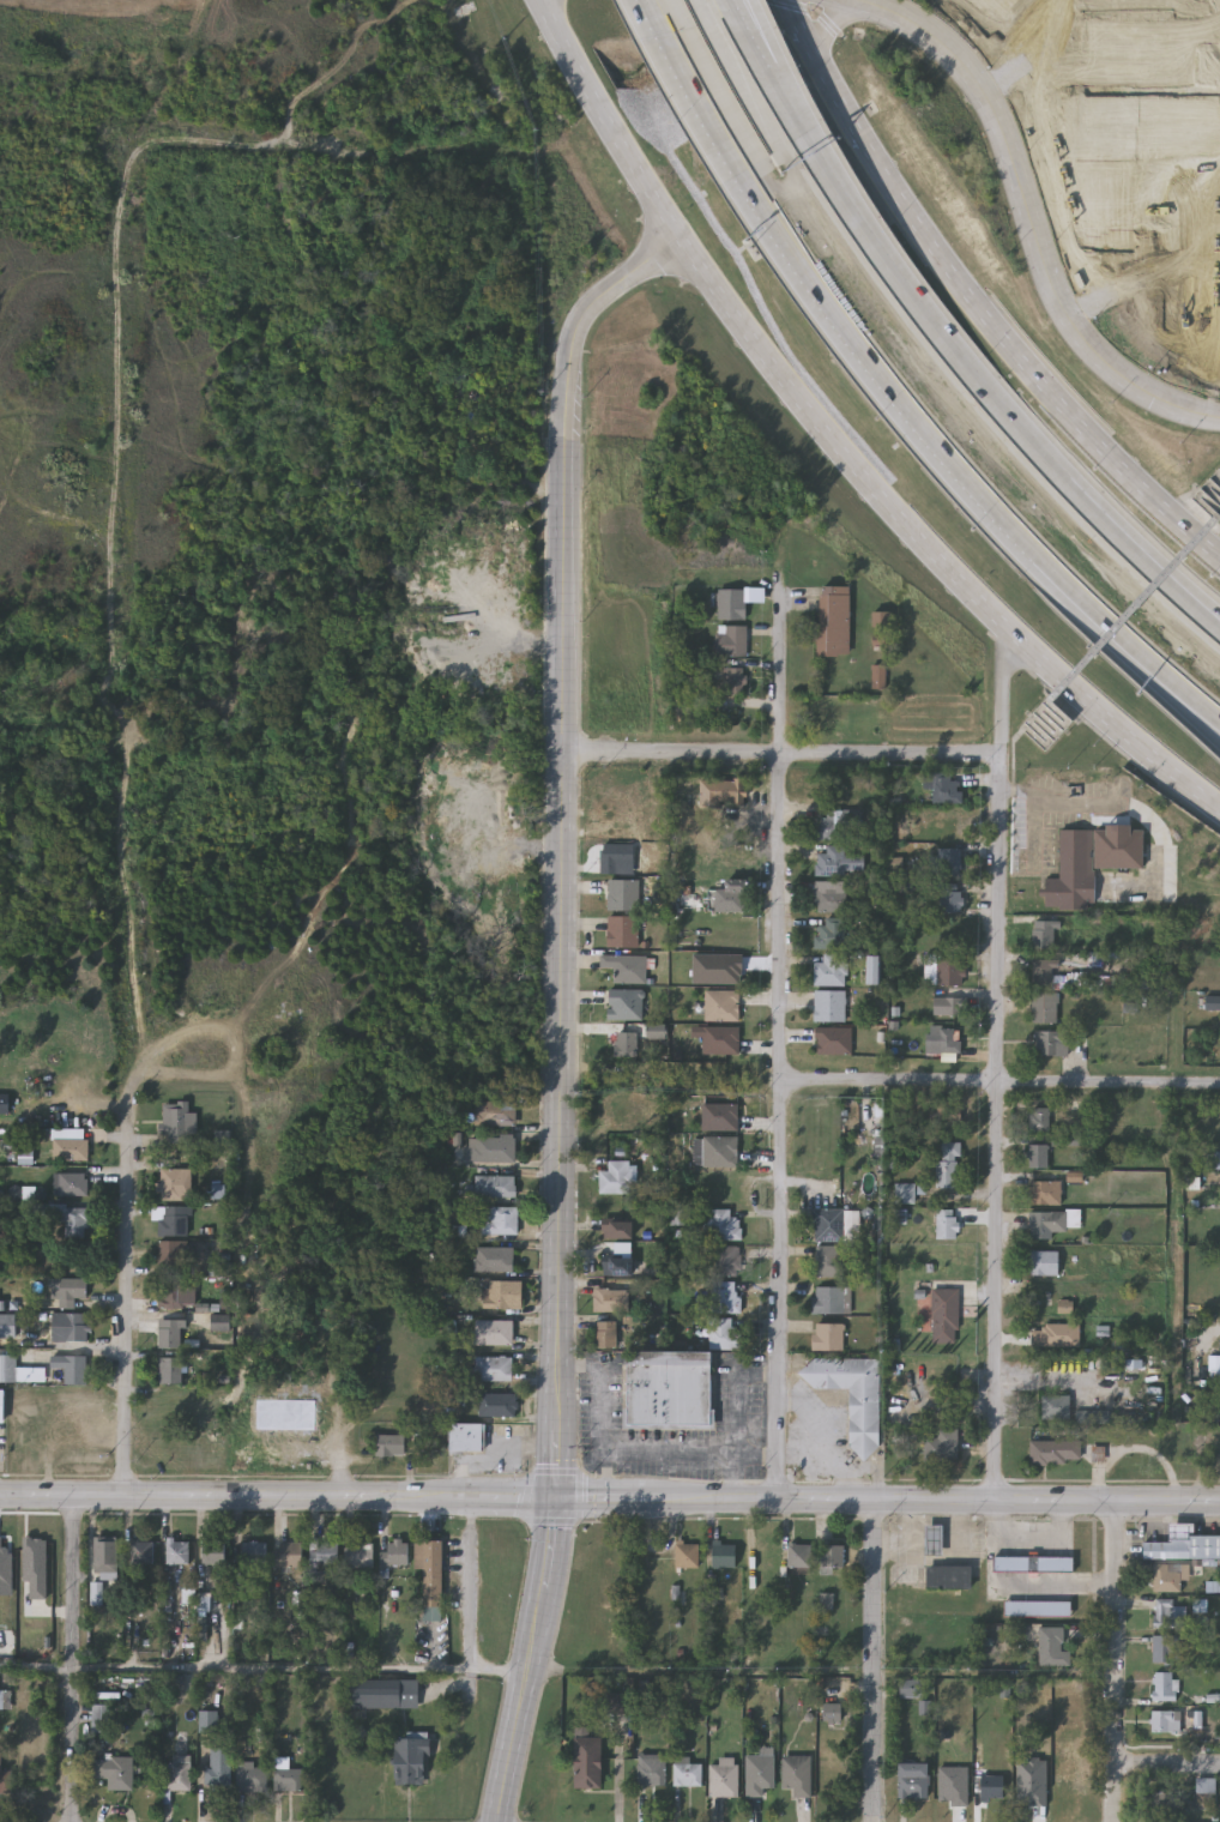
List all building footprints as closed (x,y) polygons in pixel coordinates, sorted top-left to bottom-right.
[(817,657),(817,586),(848,586),(848,657),(817,657)] [(717,620),(717,590),(744,590),(744,620),(717,620)] [(744,626),(744,656),(714,656),(714,633),(724,633),(724,626),(744,626)] [(743,695),(718,695),(718,668),(743,668),(743,695)] [(931,803),(931,777),(955,777),(955,803),(931,803)] [(700,806),(700,779),(744,779),(744,806),(700,806)] [(819,839),(819,810),(859,810),(859,828),(846,828),(846,839),(819,839)] [(1059,880),(1059,831),(1094,831),(1094,909),(1045,909),(1045,880),(1059,880)] [(617,864),(617,873),(599,873),(599,844),(634,844),(634,864),(617,864)] [(845,855),(863,855),(863,875),(815,875),(815,853),(826,853),(826,845),(845,845),(845,855)] [(936,868),(937,849),(960,849),(960,868),(936,868)] [(636,880),(636,911),(606,911),(606,880),(636,880)] [(815,881),(846,881),(846,911),(815,911),(815,881)] [(962,912),(938,912),(938,882),(962,882),(962,912)] [(708,911),(708,885),(745,885),(745,911),(708,911)] [(606,947),(606,916),(636,916),(636,947),(606,947)] [(844,917),(844,948),(814,948),(814,925),(826,925),(826,917),(844,917)] [(1053,949),(1031,949),(1031,919),(1053,919),(1053,949)] [(644,955),(644,983),(612,983),(612,969),(599,969),(599,955),(644,955)] [(815,985),(815,957),(846,957),(846,985),(815,985)] [(962,985),(925,985),(924,960),(962,960),(962,985)] [(1031,985),(1031,960),(1053,960),(1053,985),(1031,985)] [(609,990),(641,990),(641,1020),(609,1020),(609,990)] [(705,1021),(705,990),(738,990),(738,1021),(705,1021)] [(844,990),(844,1022),(815,1022),(815,990),(844,990)] [(1031,1022),(1031,993),(1056,993),(1056,1022),(1031,1022)] [(961,997),(961,1016),(932,1016),(932,997),(961,997)] [(737,1054),(702,1054),(702,1027),(737,1027),(737,1054)] [(816,1054),(816,1027),(851,1027),(851,1054),(816,1054)] [(928,1054),(928,1028),(960,1028),(960,1054),(928,1054)] [(1059,1042),(1059,1055),(1034,1055),(1034,1030),(1067,1031),(1067,1042),(1059,1042)] [(955,1102),(955,1128),(936,1127),(937,1102),(955,1102)] [(162,1103),(189,1103),(189,1144),(162,1144),(162,1103)] [(517,1126),(477,1126),(477,1103),(517,1103),(517,1126)] [(701,1130),(701,1103),(737,1103),(737,1130),(701,1130)] [(1028,1132),(1028,1108),(1049,1108),(1049,1132),(1028,1132)] [(475,1163),(475,1136),(515,1136),(515,1163),(475,1163)] [(737,1138),(737,1166),(702,1166),(702,1138),(737,1138)] [(54,1162),(54,1141),(87,1141),(87,1162),(54,1162)] [(936,1188),(936,1142),(958,1142),(958,1188),(936,1188)] [(1027,1168),(1027,1145),(1047,1145),(1047,1168),(1027,1168)] [(597,1194),(597,1171),(606,1171),(606,1162),(629,1162),(629,1194),(597,1194)] [(192,1201),(162,1200),(162,1170),(193,1170),(192,1201)] [(87,1174),(87,1196),(60,1196),(60,1174),(87,1174)] [(476,1197),(476,1176),(518,1176),(518,1197),(476,1197)] [(1059,1203),(1027,1203),(1027,1181),(1059,1181),(1059,1203)] [(189,1207),(189,1237),(158,1237),(158,1207),(189,1207)] [(518,1207),(518,1235),(478,1235),(478,1207),(518,1207)] [(87,1208),(87,1237),(65,1237),(65,1220),(50,1220),(50,1208),(87,1208)] [(842,1208),(842,1241),(813,1241),(813,1208),(842,1208)] [(935,1238),(935,1208),(956,1208),(956,1238),(935,1238)] [(741,1218),(741,1241),(711,1241),(711,1209),(731,1209),(731,1218),(741,1218)] [(1052,1238),(1028,1238),(1028,1211),(1065,1211),(1065,1231),(1052,1231),(1052,1238)] [(633,1238),(602,1238),(602,1220),(633,1220),(633,1238)] [(183,1268),(159,1268),(159,1242),(183,1242),(183,1268)] [(813,1277),(813,1245),(842,1245),(842,1277),(813,1277)] [(739,1247),(739,1275),(714,1275),(714,1247),(739,1247)] [(514,1248),(514,1272),(476,1272),(476,1248),(514,1248)] [(1059,1251),(1058,1275),(1027,1274),(1028,1250),(1059,1251)] [(632,1274),(599,1274),(599,1255),(632,1255),(632,1274)] [(87,1279),(87,1298),(74,1298),(74,1309),(58,1309),(58,1279),(87,1279)] [(161,1279),(195,1279),(195,1309),(161,1309),(161,1279)] [(485,1309),(485,1281),(524,1281),(524,1309),(485,1309)] [(738,1313),(711,1313),(711,1283),(738,1283),(738,1313)] [(848,1314),(811,1314),(811,1287),(848,1287),(848,1314)] [(626,1289),(626,1311),(592,1311),(592,1289),(626,1289)] [(956,1289),(956,1344),(931,1344),(931,1289),(956,1289)] [(53,1343),(53,1314),(86,1314),(86,1343),(53,1343)] [(16,1335),(0,1335),(0,1315),(16,1315),(16,1335)] [(711,1349),(711,1319),(737,1319),(737,1349),(711,1349)] [(158,1349),(158,1321),(186,1321),(186,1349),(158,1349)] [(514,1321),(514,1346),(477,1346),(477,1321),(514,1321)] [(616,1322),(616,1349),(593,1349),(593,1322),(616,1322)] [(842,1351),(811,1351),(811,1323),(842,1323),(842,1351)] [(624,1428),(624,1352),(712,1353),(712,1428),(624,1428)] [(44,1382),(0,1382),(0,1356),(17,1356),(17,1368),(44,1368),(44,1382)] [(86,1356),(86,1384),(65,1384),(65,1368),(50,1368),(50,1356),(86,1356)] [(182,1384),(158,1384),(158,1358),(182,1358),(182,1384)] [(513,1382),(475,1382),(475,1358),(513,1358),(513,1382)] [(847,1455),(848,1388),(804,1387),(804,1358),(878,1359),(876,1456),(847,1455)] [(9,1426),(9,1393),(0,1393),(0,1426),(9,1426)] [(517,1417),(481,1417),(481,1394),(517,1394),(517,1417)] [(1037,1395),(1064,1395),(1064,1419),(1037,1419),(1037,1395)] [(449,1452),(449,1424),(485,1424),(485,1452),(449,1452)] [(918,1464),(918,1437),(931,1437),(931,1428),(953,1428),(953,1464),(918,1464)] [(404,1458),(376,1458),(376,1436),(404,1436),(404,1458)] [(1025,1440),(1076,1440),(1076,1464),(1025,1464),(1025,1440)] [(1191,1536),(1219,1536),(1219,1559),(1142,1558),(1142,1542),(1168,1542),(1168,1524),(1191,1524),(1191,1536)] [(924,1555),(924,1525),(942,1525),(942,1555),(924,1555)] [(116,1540),(116,1564),(93,1564),(93,1539),(116,1540)] [(167,1564),(167,1539),(189,1539),(189,1564),(167,1564)] [(204,1539),(227,1539),(227,1564),(204,1564),(204,1539)] [(407,1567),(383,1567),(383,1539),(407,1539),(407,1567)] [(308,1540),(338,1540),(338,1567),(308,1567),(308,1540)] [(131,1564),(131,1542),(153,1542),(153,1564),(131,1564)] [(266,1542),(266,1563),(242,1563),(242,1542),(266,1542)] [(302,1542),(302,1567),(274,1567),(274,1542),(302,1542)] [(443,1542),(442,1609),(415,1609),(416,1542),(443,1542)] [(697,1542),(697,1568),(675,1568),(675,1542),(697,1542)] [(345,1543),(374,1543),(374,1568),(345,1568),(345,1543)] [(711,1568),(711,1544),(736,1544),(736,1568),(711,1568)] [(811,1545),(811,1569),(787,1569),(787,1545),(811,1545)] [(821,1569),(821,1545),(845,1545),(845,1569),(821,1569)] [(1073,1557),(1073,1573),(992,1573),(992,1557),(1073,1557)] [(1182,1564),(1182,1591),(1154,1591),(1154,1564),(1182,1564)] [(970,1567),(970,1588),(931,1588),(931,1567),(970,1567)] [(1186,1599),(1186,1627),(1155,1627),(1155,1599),(1186,1599)] [(1069,1600),(1069,1615),(1003,1615),(1003,1600),(1069,1600)] [(1063,1627),(1063,1649),(1071,1649),(1071,1665),(1038,1665),(1038,1627),(1063,1627)] [(1174,1635),(1174,1663),(1153,1663),(1153,1635),(1174,1635)] [(1176,1671),(1176,1699),(1154,1699),(1154,1671),(1176,1671)] [(351,1708),(351,1679),(418,1679),(418,1708),(351,1708)] [(923,1696),(900,1696),(900,1679),(923,1679),(923,1696)] [(10,1709),(0,1709),(0,1691),(10,1691),(10,1709)] [(91,1705),(110,1705),(110,1731),(91,1731),(91,1705)] [(1152,1732),(1152,1709),(1174,1709),(1174,1719),(1180,1719),(1180,1732),(1152,1732)] [(394,1738),(427,1738),(427,1785),(394,1785),(394,1738)] [(600,1738),(600,1788),(573,1788),(573,1738),(600,1738)] [(230,1748),(230,1790),(207,1790),(207,1748),(230,1748)] [(170,1775),(170,1756),(191,1756),(191,1791),(163,1791),(163,1775),(170,1775)] [(763,1797),(744,1797),(744,1756),(773,1756),(773,1788),(763,1788),(763,1797)] [(133,1790),(108,1790),(108,1757),(133,1757),(133,1790)] [(289,1757),(289,1768),(302,1768),(302,1792),(274,1792),(274,1757),(289,1757)] [(665,1785),(635,1785),(635,1757),(665,1757),(665,1785)] [(810,1757),(810,1797),(792,1797),(792,1790),(781,1790),(781,1757),(810,1757)] [(701,1786),(674,1786),(674,1760),(701,1760),(701,1786)] [(737,1797),(709,1797),(709,1761),(737,1761),(737,1797)] [(236,1792),(236,1763),(266,1763),(266,1792),(236,1792)] [(928,1799),(896,1799),(896,1764),(928,1764),(928,1799)] [(979,1811),(979,1784),(1003,1784),(1003,1811),(979,1811)] [(1153,1792),(1177,1792),(1177,1817),(1153,1817),(1153,1792)]
